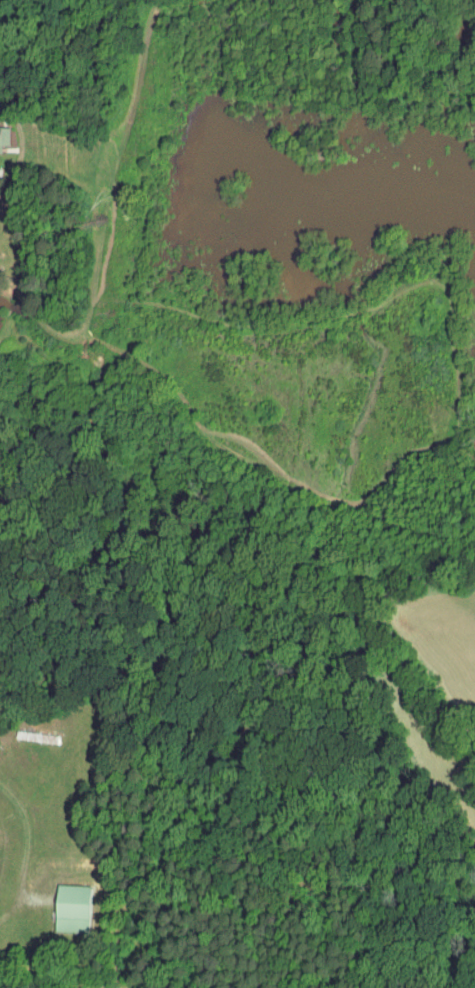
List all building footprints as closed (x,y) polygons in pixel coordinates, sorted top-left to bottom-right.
[(4,153),(4,144),(12,144),(12,126),(0,126),(0,152),(4,153)] [(57,932),(91,933),(92,885),(59,884),(57,932)]
